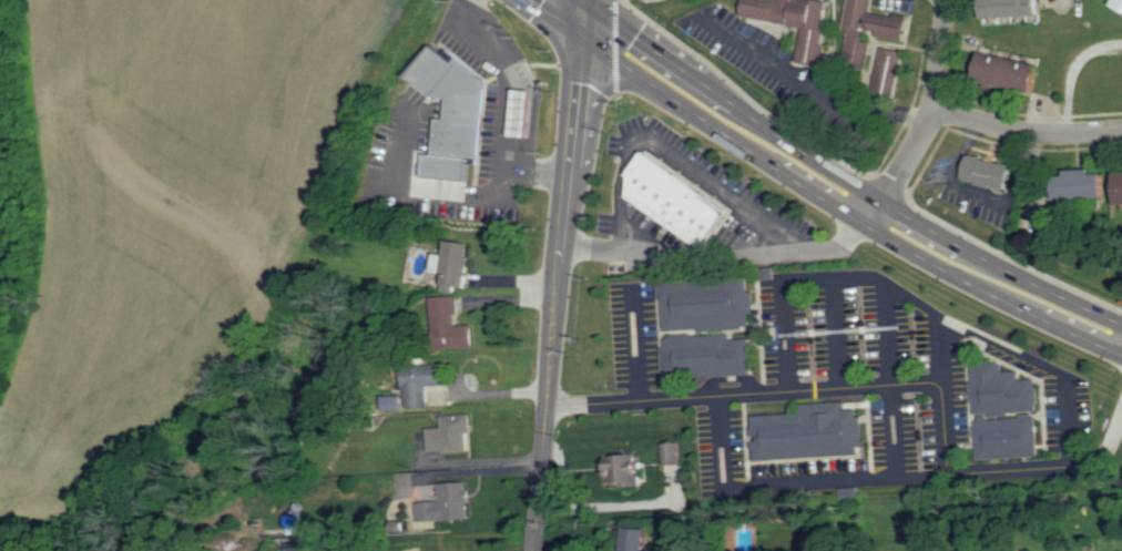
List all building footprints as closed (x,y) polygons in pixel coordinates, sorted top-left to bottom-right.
[(742,17),(745,0),(781,0),(824,0),(830,1),(818,65),(797,61),(803,29),(742,17)] [(843,31),(850,32),(846,64),(863,67),(868,37),(905,42),(909,17),(870,11),(872,0),(848,0),(843,31)] [(1046,0),(989,0),(990,19),(1047,17),(1046,0)] [(449,49),(488,79),(479,164),(468,163),(466,181),(419,176),(421,152),(431,153),(436,115),(443,116),(445,96),(431,95),(405,74),(430,42),(445,53),(449,49)] [(881,49),(875,83),(896,86),(902,52),(881,49)] [(1044,63),(980,53),(977,81),(1040,91),(1044,63)] [(513,88),(509,134),(527,135),(530,89),(513,88)] [(643,150),(628,172),(628,196),(703,249),(731,211),(643,150)] [(1012,191),(1017,165),(968,156),(963,181),(1012,191)] [(1063,200),(1110,198),(1110,175),(1096,175),(1096,172),(1063,172),(1063,200)] [(472,245),(446,241),(445,256),(436,255),(434,273),(447,275),(445,285),(467,288),(472,245)] [(660,280),(663,331),(749,325),(748,313),(753,312),(751,290),(746,292),(745,274),(660,280)] [(476,348),(475,325),(459,325),(457,297),(432,298),(433,324),(442,324),(443,350),(476,348)] [(663,336),(730,333),(730,338),(749,337),(751,374),(666,378),(663,336)] [(971,361),(973,412),(1036,409),(1033,377),(1018,378),(1018,370),(1001,371),(1000,360),(971,361)] [(410,407),(432,406),(431,385),(448,385),(447,364),(409,365),(410,407)] [(749,414),(752,459),(857,452),(857,443),(861,443),(860,416),(855,416),(855,408),(844,409),(844,400),(798,402),(798,411),(749,414)] [(443,415),(444,428),(430,428),(431,453),(470,451),(469,433),(473,433),(473,414),(443,415)] [(975,418),(1036,415),(1038,455),(977,458),(975,418)] [(660,442),(661,467),(680,466),(677,441),(660,442)] [(604,455),(606,482),(618,481),(619,486),(640,484),(638,452),(604,455)] [(440,483),(441,501),(419,502),(419,521),(471,519),(470,482),(440,483)] [(647,528),(624,527),(624,550),(646,550),(647,528)]
